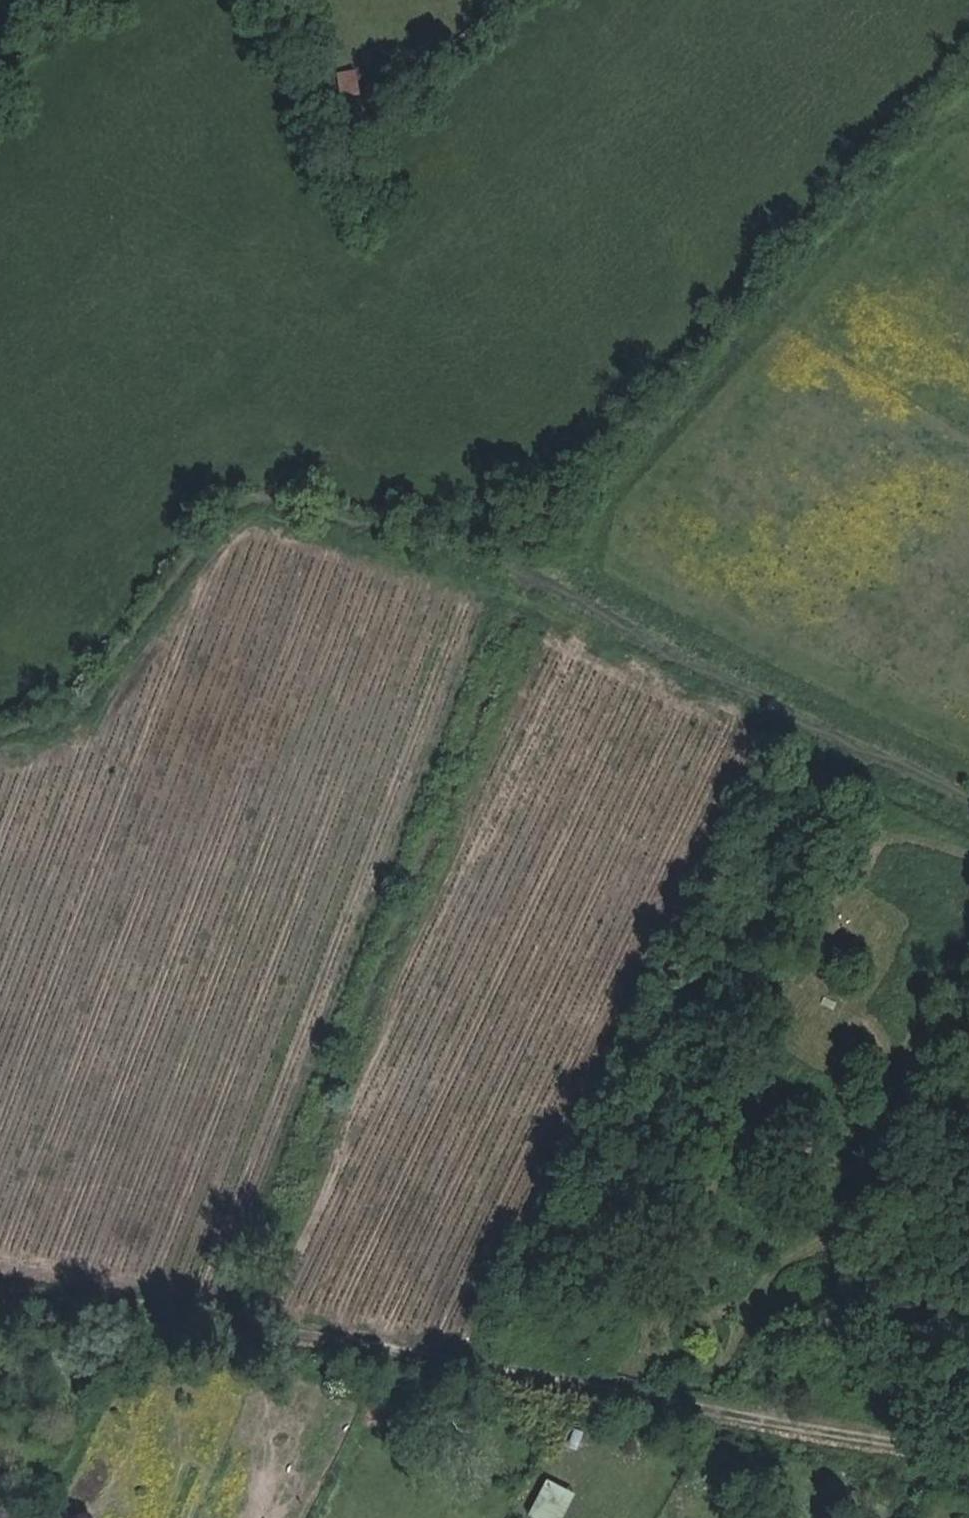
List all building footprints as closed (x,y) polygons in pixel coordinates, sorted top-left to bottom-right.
[(224,1360),(211,1357),(206,1369),(219,1374),(224,1360)] [(603,1426),(612,1434),(619,1429),(620,1426),(620,1423),(612,1416),(603,1426)] [(531,1513),(543,1517),(565,1517),(579,1490),(548,1476),(531,1513)]
